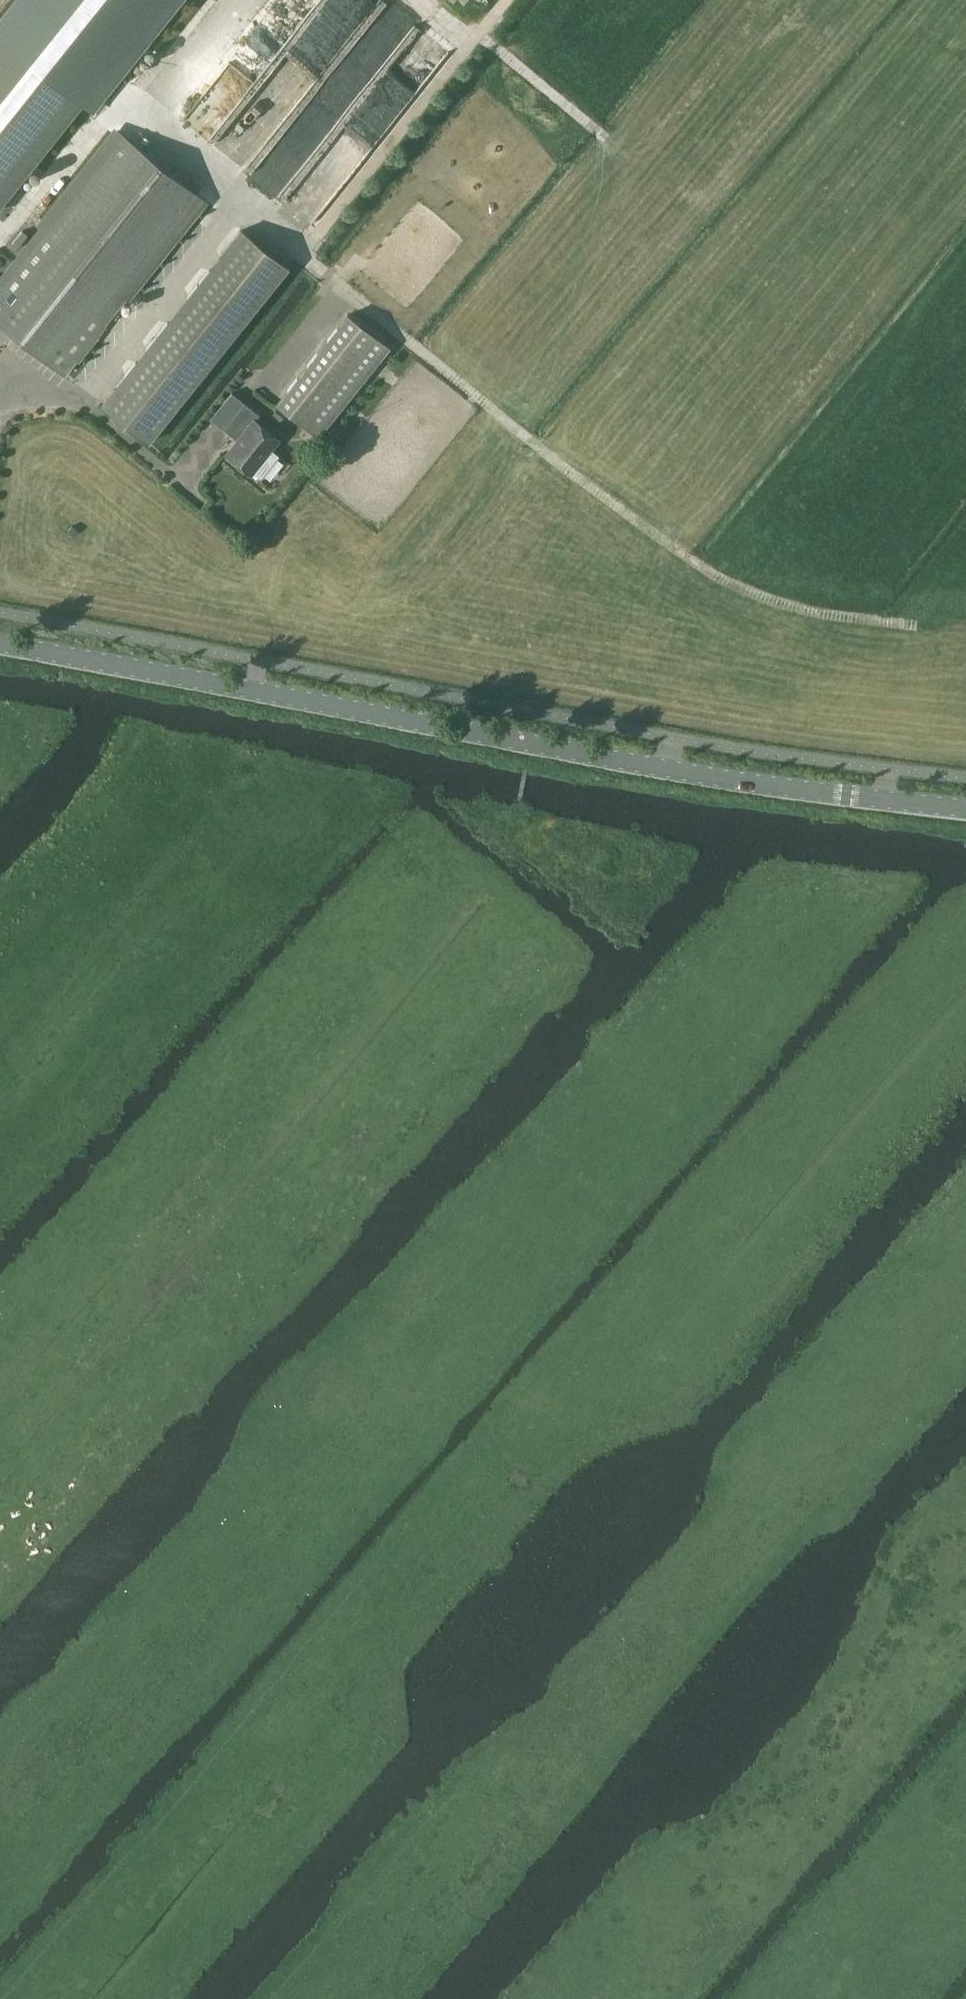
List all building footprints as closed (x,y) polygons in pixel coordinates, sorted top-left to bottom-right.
[(80,100),(91,109),(179,0),(20,0),(0,25),(0,201),(80,100)] [(240,33),(261,57),(325,0),(278,0),(240,33)] [(419,26),(389,0),(379,0),(360,21),(395,52),(419,26)] [(358,138),(381,145),(391,112),(368,105),(358,138)] [(205,199),(118,130),(0,278),(0,320),(66,373),(205,199)] [(150,441),(289,266),(243,229),(103,403),(150,441)] [(349,314),(278,402),(320,436),(391,347),(349,314)] [(244,432),(227,453),(252,473),(254,471),(261,477),(280,454),(272,448),(280,438),(256,419),(260,414),(246,402),(230,422),(244,432)]
